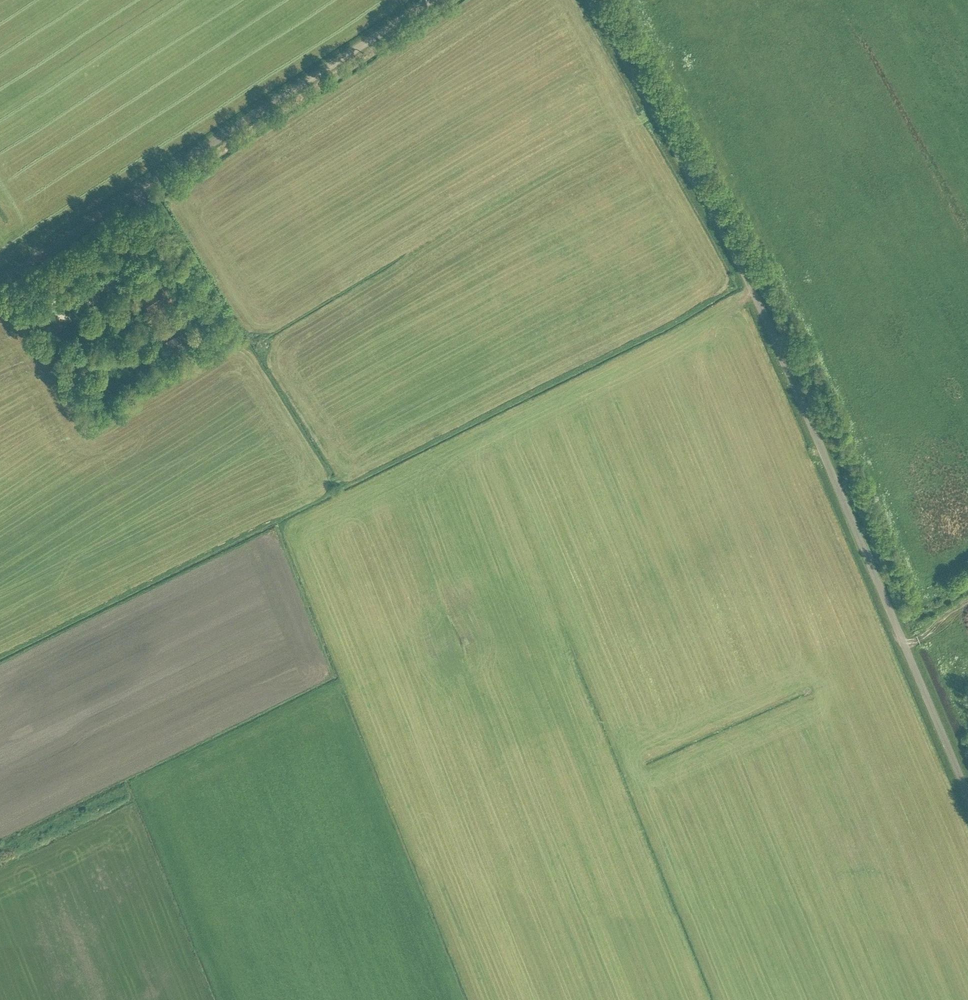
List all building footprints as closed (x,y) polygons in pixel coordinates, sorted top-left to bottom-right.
[(71,280),(64,285),(68,291),(75,286),(71,280)] [(153,331),(163,325),(160,320),(150,325),(153,331)] [(179,334),(167,341),(174,354),(186,347),(179,334)]
